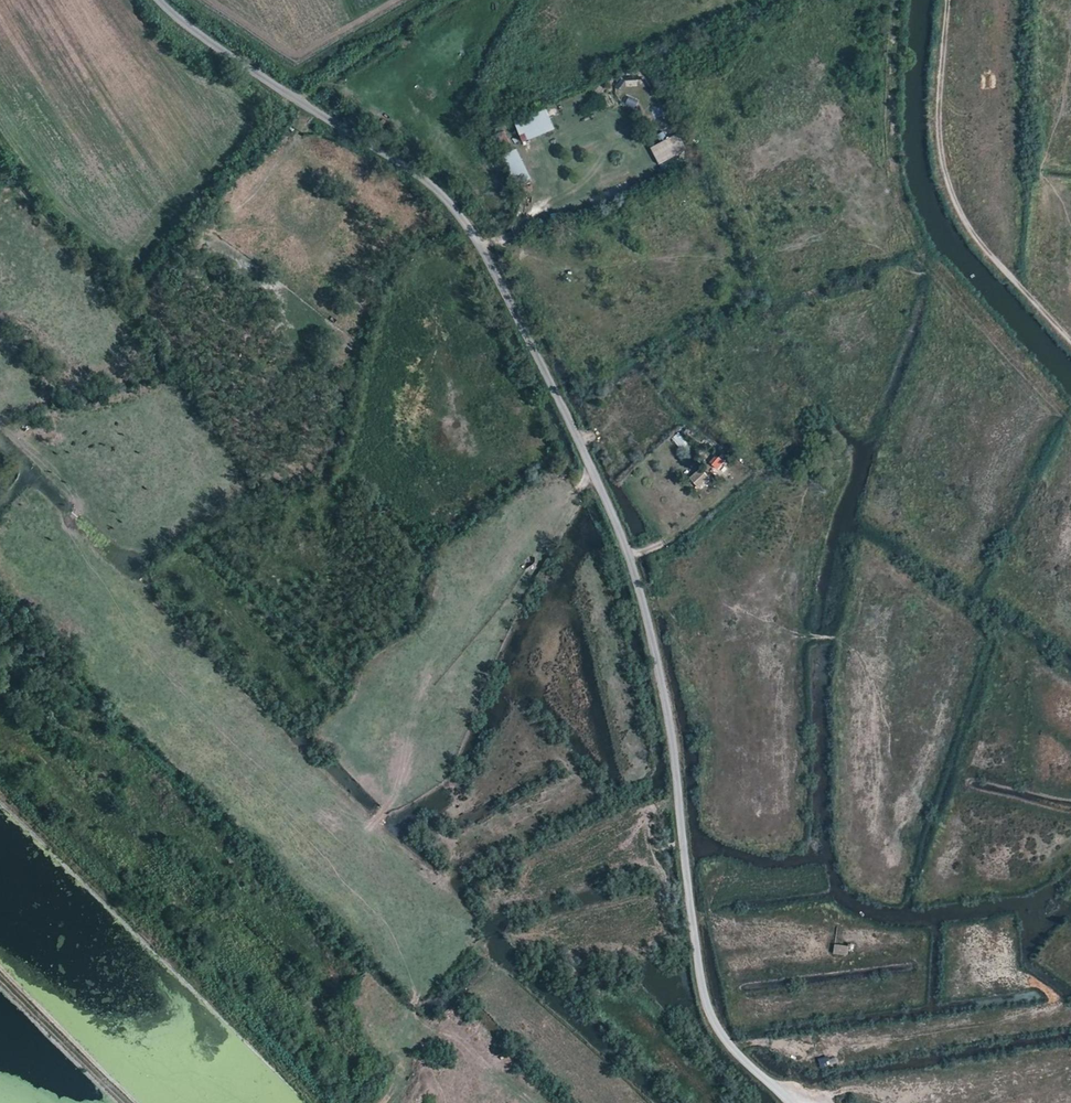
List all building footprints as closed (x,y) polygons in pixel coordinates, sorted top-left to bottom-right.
[(547,108),(514,121),(522,142),(555,129),(547,108)] [(664,152),(667,157),(683,149),(675,134),(653,147),(658,155),(664,152)] [(517,148),(502,155),(517,186),(532,179),(517,148)] [(668,406),(659,412),(669,427),(678,421),(668,406)] [(677,432),(672,440),(683,448),(689,440),(677,432)] [(711,463),(717,469),(727,459),(720,453),(711,463)] [(688,477),(698,488),(709,478),(700,467),(688,477)] [(834,943),(833,952),(848,954),(848,945),(834,943)]
